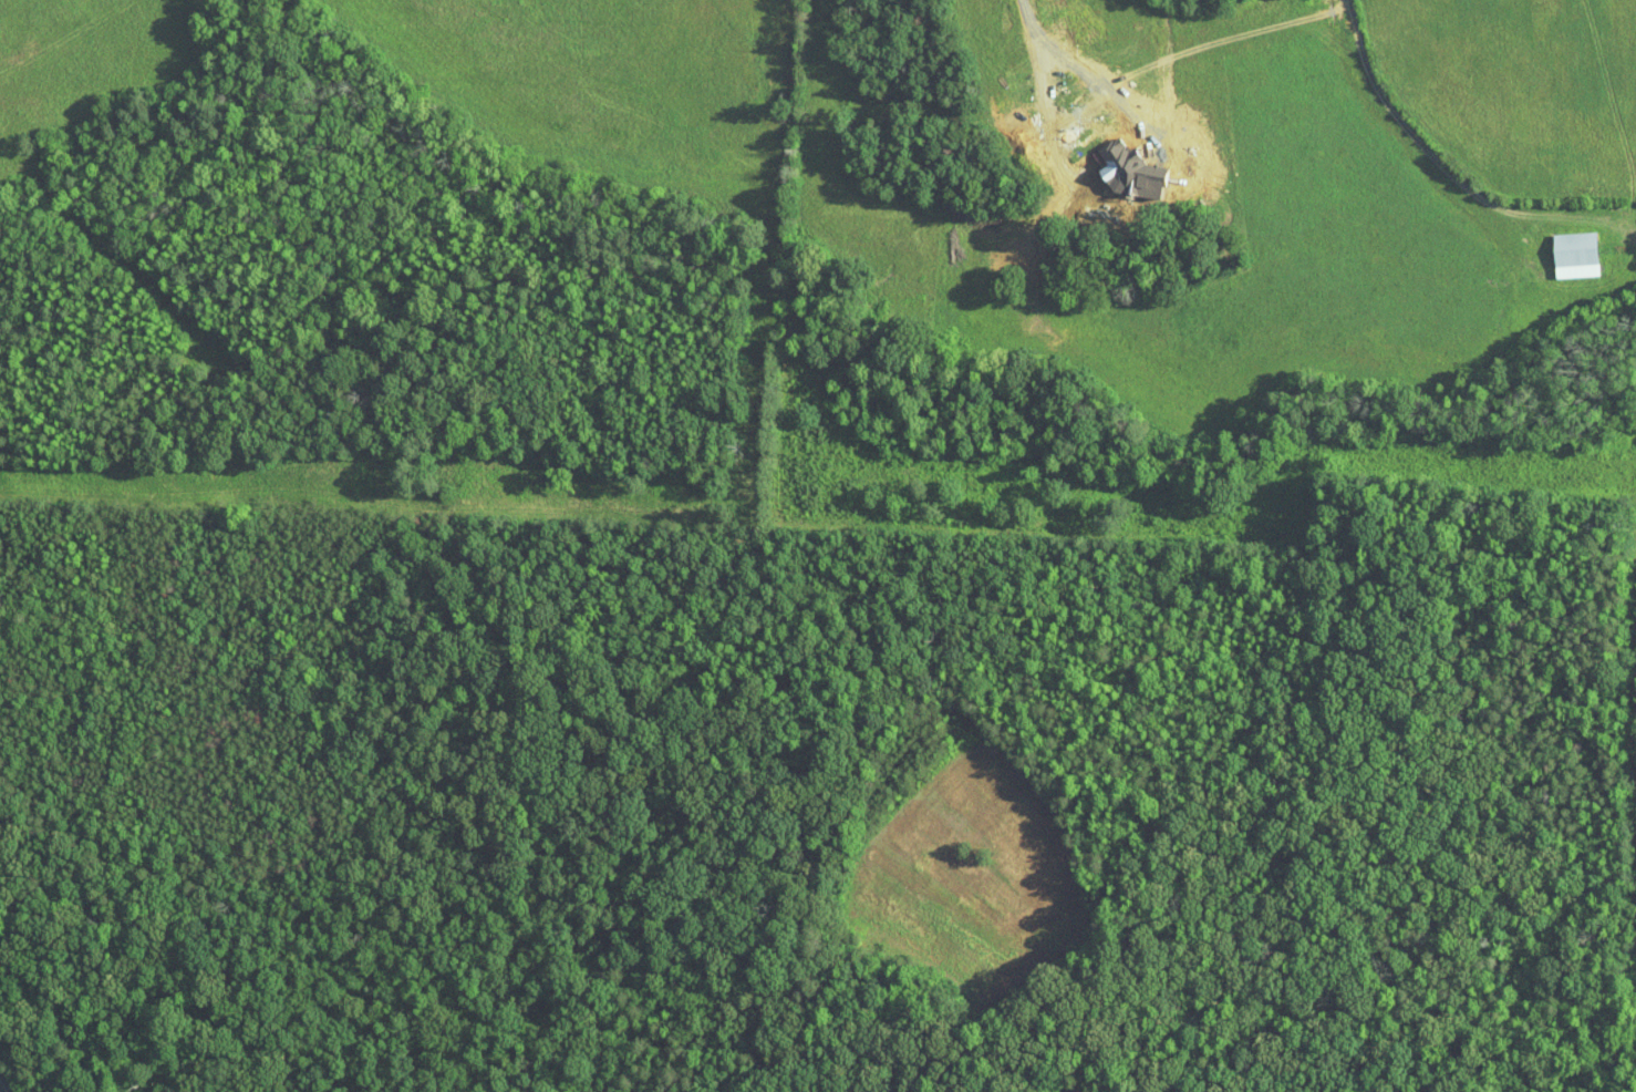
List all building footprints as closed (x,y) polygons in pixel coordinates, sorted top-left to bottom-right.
[(1584,268),(1583,224),(1538,226),(1540,270),(1584,268)]
